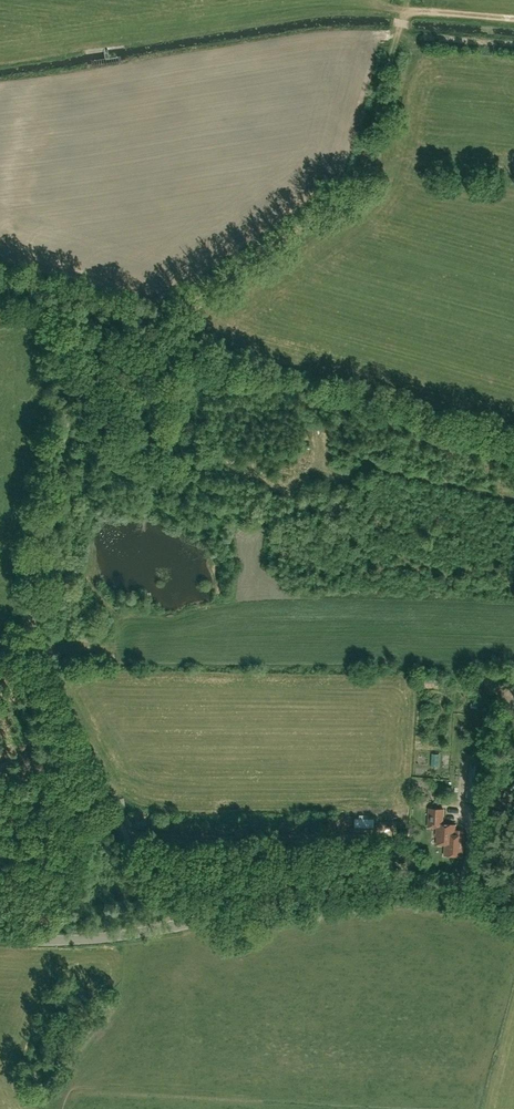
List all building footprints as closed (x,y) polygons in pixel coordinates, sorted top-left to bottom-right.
[(368,814),(379,814),(379,805),(368,805),(368,814)] [(444,855),(463,856),(465,829),(455,829),(455,824),(443,823),(444,808),(429,807),(428,827),(436,828),(436,836),(437,836),(437,844),(438,844),(438,845),(445,845),(444,855)]
